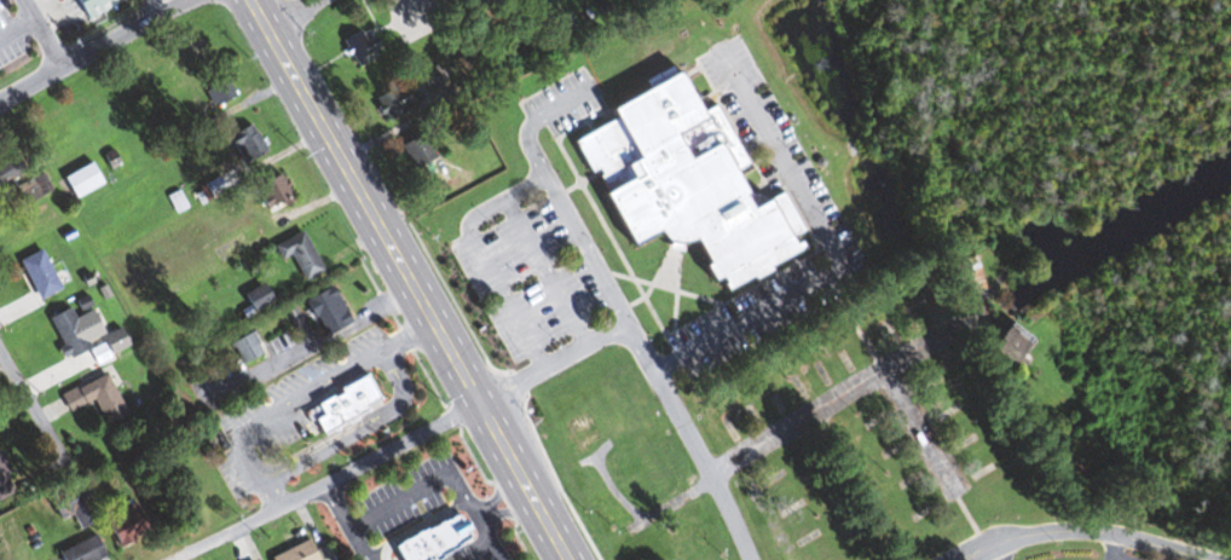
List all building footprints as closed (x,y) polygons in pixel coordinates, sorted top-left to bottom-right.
[(80,18),(119,1),(118,0),(72,0),(80,18)] [(395,36),(412,28),(403,9),(385,17),(395,36)] [(376,50),(366,27),(339,39),(350,62),(376,50)] [(435,66),(418,74),(425,87),(442,79),(435,66)] [(569,139),(586,175),(593,171),(601,190),(596,192),(621,246),(654,231),(663,250),(686,240),(705,281),(710,278),(716,290),(797,252),(790,236),(798,232),(778,188),(743,204),(729,173),(743,167),(713,103),(692,113),(673,72),(600,105),(608,121),(569,139)] [(202,87),(211,106),(234,95),(224,76),(202,87)] [(379,119),(410,107),(402,85),(371,97),(379,119)] [(225,138),(241,164),(265,149),(248,124),(225,138)] [(398,144),(408,168),(438,155),(428,132),(398,144)] [(41,170),(21,180),(10,159),(0,164),(0,188),(10,183),(22,205),(51,190),(41,170)] [(100,184),(88,162),(60,177),(72,199),(100,184)] [(265,211),(290,196),(277,173),(251,188),(265,211)] [(271,246),(279,260),(288,256),(302,281),(321,271),(298,231),(271,246)] [(35,300),(58,288),(39,249),(16,260),(35,300)] [(984,290),(973,255),(951,262),(962,297),(984,290)] [(248,311),(272,302),(264,283),(240,292),(248,311)] [(302,301),(322,337),(350,321),(329,286),(302,301)] [(100,340),(106,355),(127,346),(120,328),(103,335),(92,309),(71,318),(67,307),(43,318),(60,358),(100,340)] [(1030,341),(1003,320),(981,348),(1007,369),(1030,341)] [(228,344),(241,365),(262,352),(248,331),(228,344)] [(123,414),(104,373),(58,394),(66,412),(91,400),(102,424),(123,414)] [(309,403),(316,415),(309,419),(317,435),(377,402),(362,374),(309,403)] [(15,492),(0,462),(0,499),(15,492)] [(67,515),(78,530),(97,515),(72,483),(46,503),(59,520),(67,515)] [(115,547),(148,531),(134,504),(102,520),(115,547)] [(397,559),(431,559),(469,542),(455,512),(389,543),(397,559)] [(103,556),(92,534),(54,554),(57,559),(95,559),(103,556)] [(304,539),(267,558),(268,559),(314,559),(304,539)]
